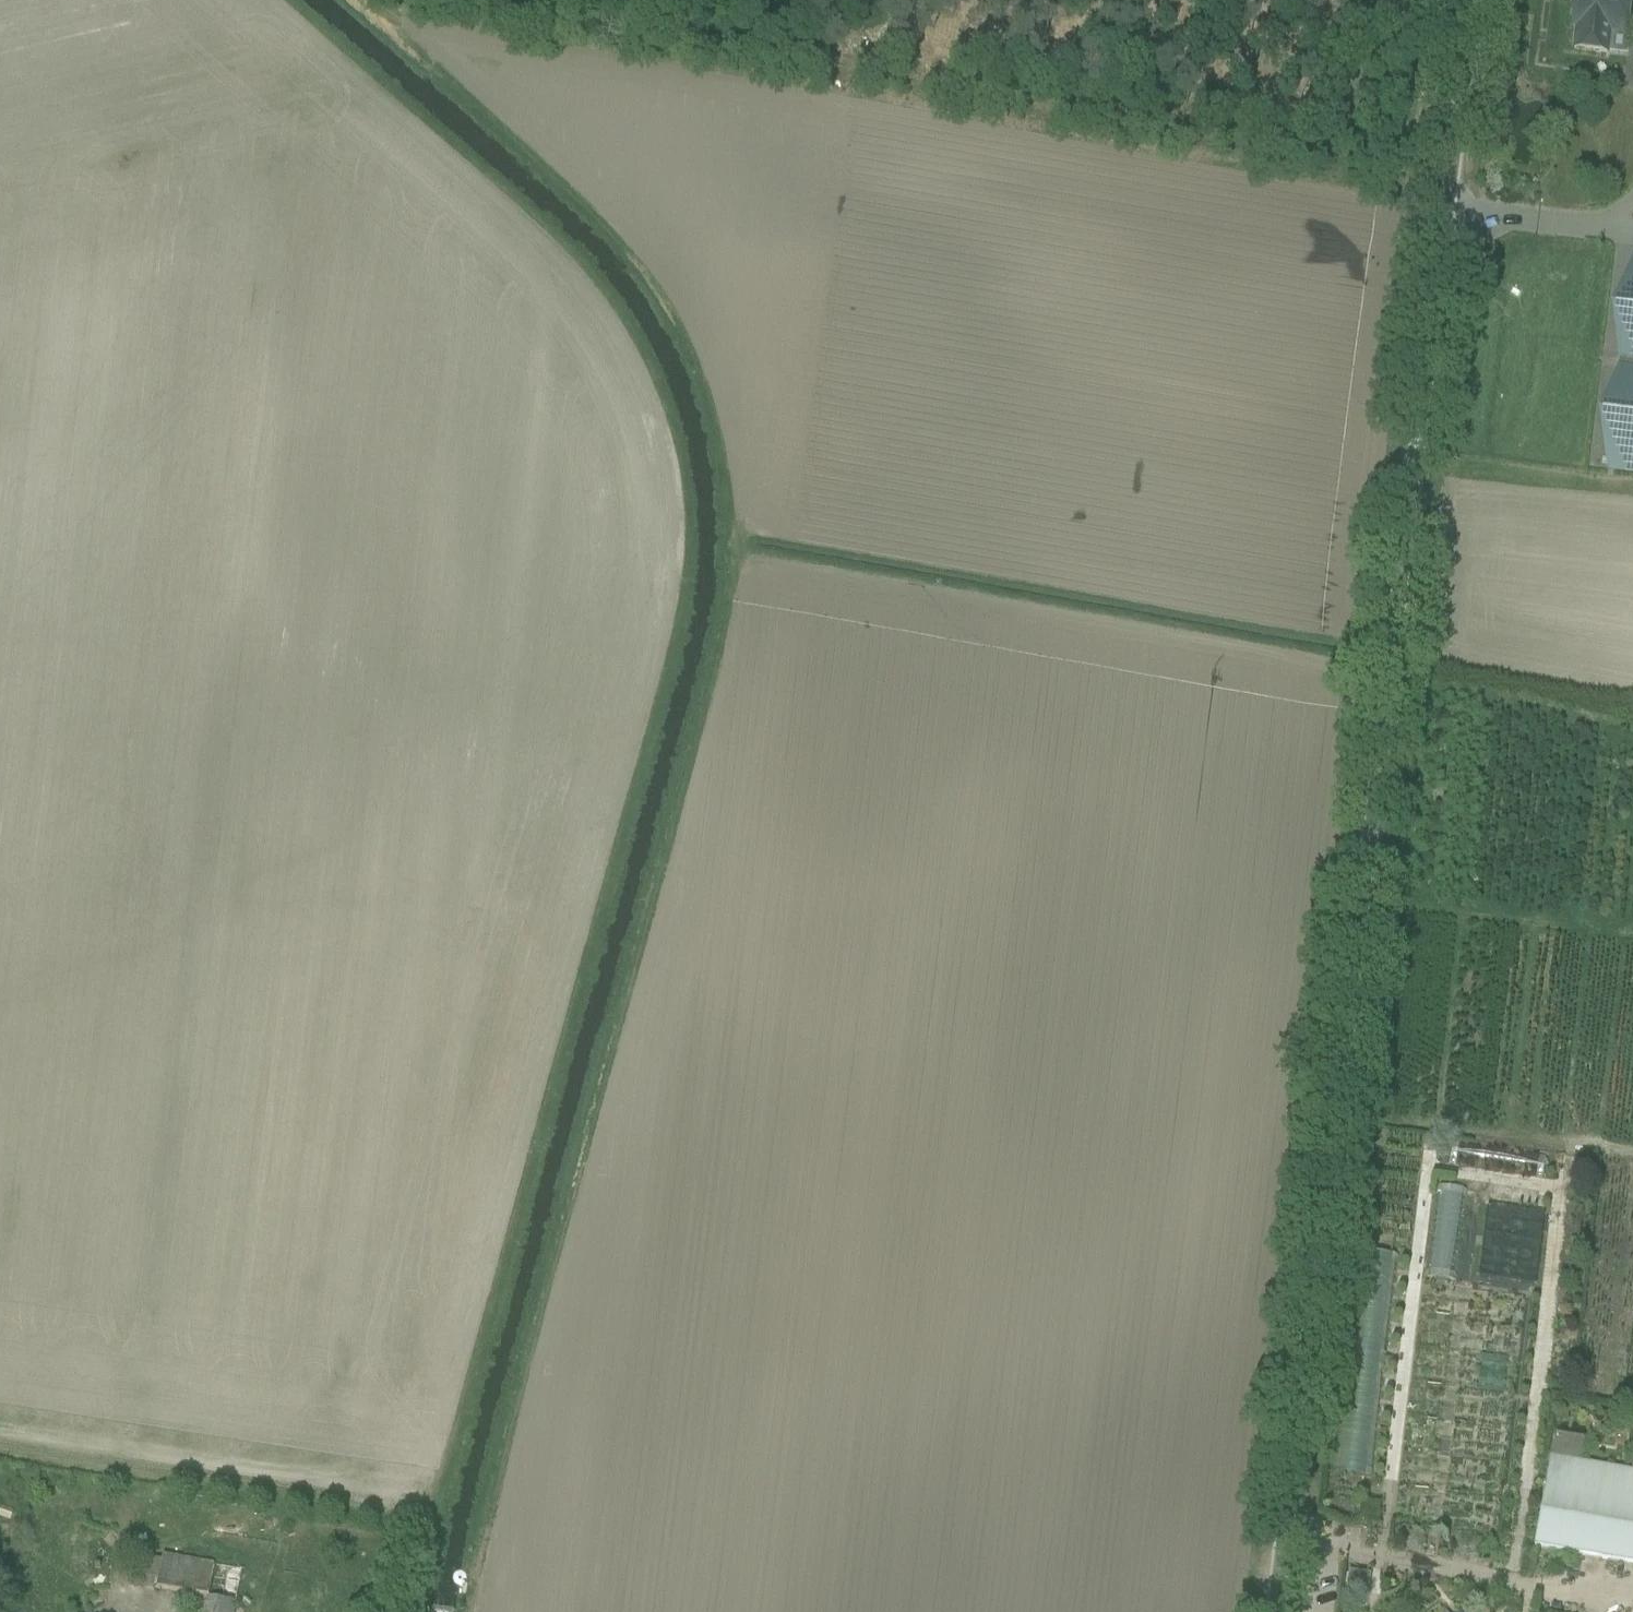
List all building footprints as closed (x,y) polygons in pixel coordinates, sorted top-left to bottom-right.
[(1608,55),(1611,33),(1624,35),(1628,0),(1574,0),(1571,26),(1576,26),(1573,51),(1608,55)] [(1617,444),(1632,446),(1632,310),(1617,444)] [(1478,1281),(1538,1284),(1542,1213),(1482,1210),(1478,1281)] [(1632,1565),(1632,1472),(1550,1458),(1534,1548),(1632,1565)] [(1,1511),(0,1514),(0,1523),(10,1526),(13,1515),(1,1511)] [(155,1589),(206,1597),(208,1598),(213,1565),(161,1556),(155,1589)] [(1348,1595),(1367,1596),(1368,1571),(1349,1570),(1348,1595)] [(204,1611),(233,1611),(235,1602),(208,1598),(206,1597),(204,1611)]
